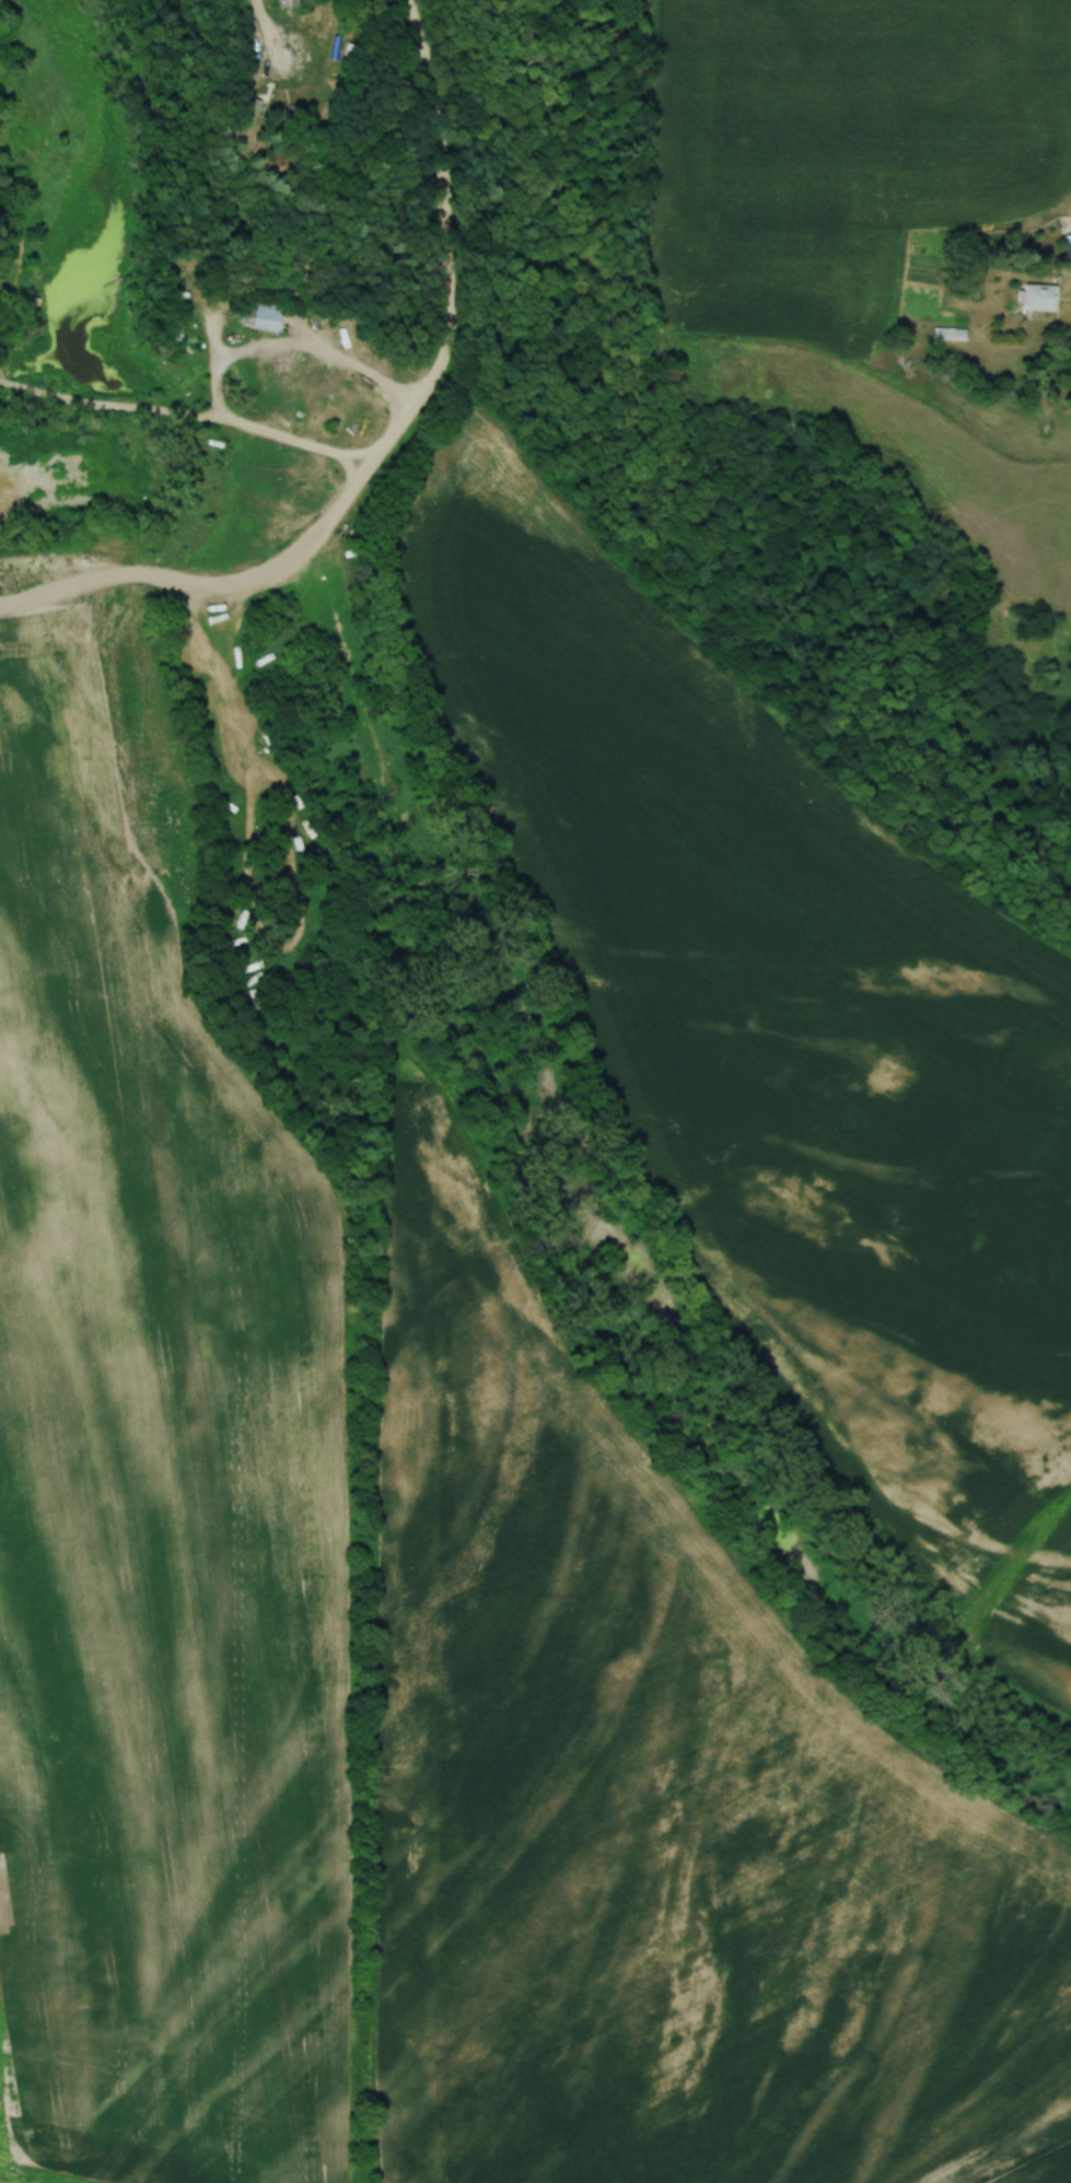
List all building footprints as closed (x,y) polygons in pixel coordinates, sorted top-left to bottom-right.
[(1070,256),(1070,235),(1063,235),(1063,256),(1070,256)] [(1055,309),(1055,285),(1018,285),(1018,309),(1055,309)] [(275,332),(283,309),(253,299),(246,322),(275,332)] [(933,337),(964,339),(965,328),(933,327),(933,337)]
